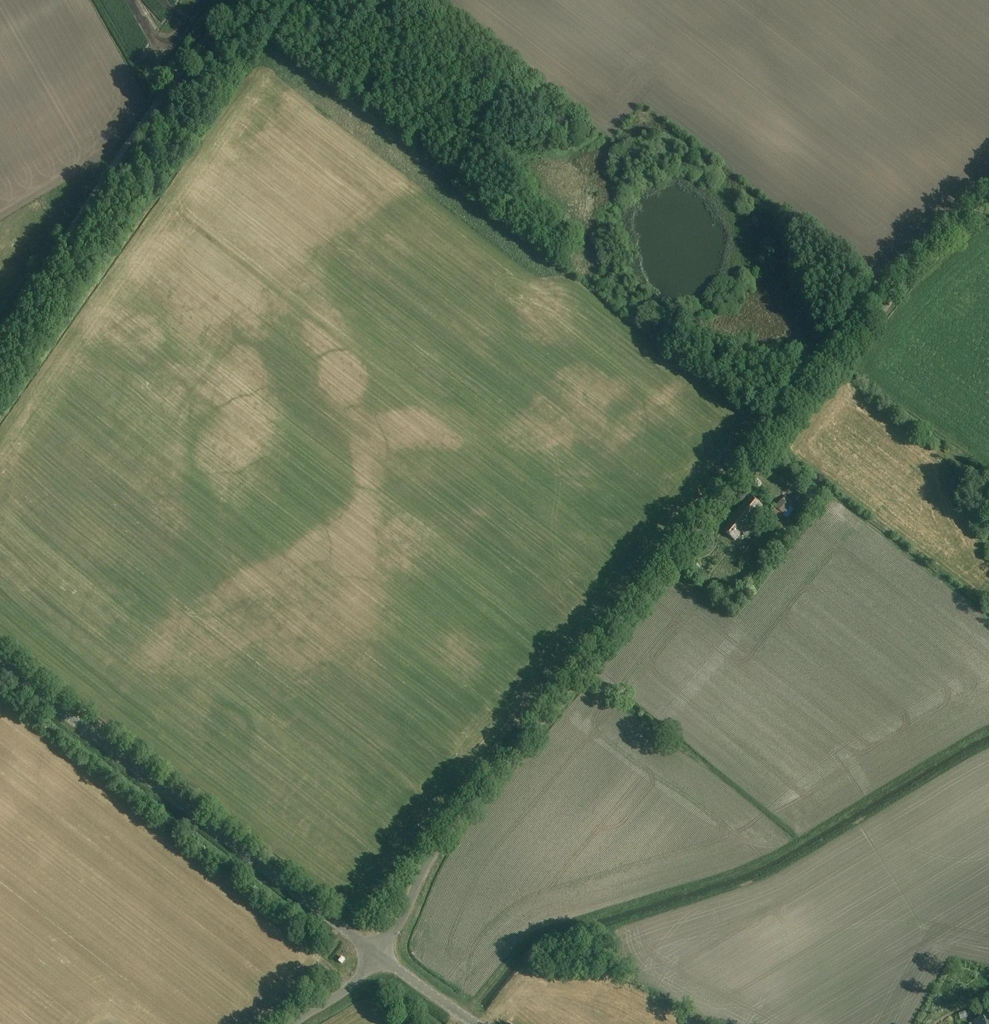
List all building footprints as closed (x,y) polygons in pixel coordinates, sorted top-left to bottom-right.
[(774,508),(775,509),(772,512),(780,518),(783,514),(783,515),(790,506),(789,505),(792,501),(785,496),(782,500),(781,500),(774,508)] [(735,540),(762,507),(750,497),(730,522),(732,523),(725,532),(735,540)] [(980,1018),(988,1015),(988,1009),(978,1012),(980,1018)]
